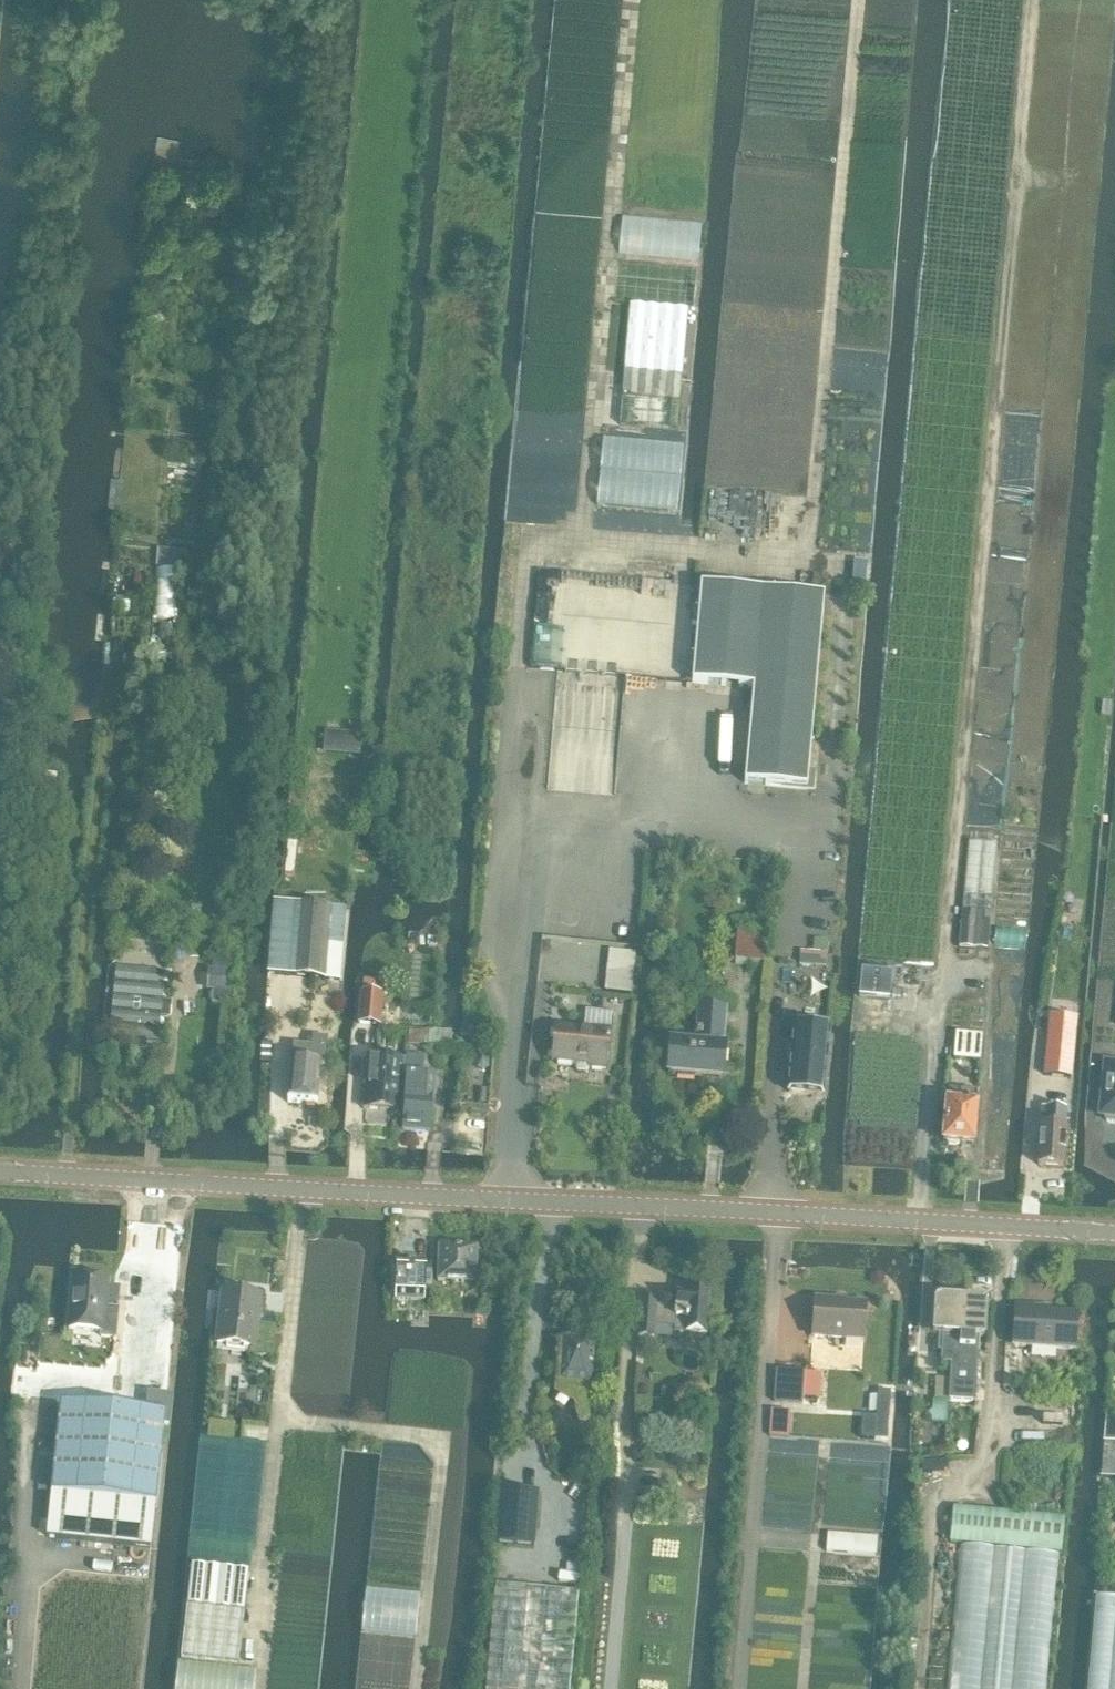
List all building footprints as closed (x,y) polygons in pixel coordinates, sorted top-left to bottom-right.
[(677,431),(688,312),(631,306),(620,425),(677,431)] [(183,572),(185,553),(157,550),(156,570),(152,619),(180,621),(183,572)] [(135,573),(132,600),(143,601),(146,575),(135,573)] [(807,789),(824,597),(701,585),(692,682),(753,688),(744,783),(807,789)] [(345,733),(344,754),(359,755),(361,735),(345,733)] [(993,897),(997,844),(968,841),(959,947),(988,950),(993,897)] [(271,935),(267,974),(268,974),(339,979),(345,908),(277,902),(273,902),(271,935)] [(766,932),(736,930),(734,959),(764,962),(766,932)] [(827,940),(814,939),(814,952),(827,952),(827,940)] [(608,950),(604,991),(631,994),(635,953),(608,950)] [(813,952),(800,951),(799,965),(812,966),(813,952)] [(207,990),(214,991),(213,1002),(231,1004),(232,992),(233,992),(235,973),(233,973),(234,959),(216,958),(215,971),(208,971),(207,990)] [(164,973),(116,968),(110,1040),(157,1044),(164,973)] [(892,971),(861,968),(859,996),(890,999),(892,971)] [(381,1026),(383,995),(361,994),(359,1024),(381,1026)] [(671,1044),(669,1075),(722,1079),(724,1048),(722,1048),(725,1009),(699,1007),(696,1046),(671,1044)] [(555,1028),(552,1061),(588,1065),(588,1067),(605,1069),(611,1013),(586,1010),(584,1030),(555,1028)] [(1073,1078),(1075,1046),(1068,1046),(1070,1019),(1052,1018),(1047,1076),(1073,1078)] [(795,1026),(789,1092),(823,1095),(829,1029),(795,1026)] [(409,1048),(421,1048),(421,1040),(430,1040),(430,1033),(409,1032),(409,1048)] [(981,1062),(983,1036),(956,1034),(954,1060),(981,1062)] [(317,1104),(321,1064),(325,1065),(328,1037),(312,1035),(311,1046),(293,1044),(288,1102),(317,1104)] [(260,1063),(271,1064),(273,1046),(262,1045),(260,1063)] [(490,1058),(482,1052),(474,1057),(474,1065),(482,1070),(490,1066),(490,1058)] [(402,1059),(366,1057),(363,1109),(399,1111),(402,1059)] [(1100,1116),(1104,1116),(1106,1122),(1114,1123),(1114,1064),(1105,1063),(1100,1116)] [(429,1131),(431,1093),(432,1077),(415,1076),(416,1072),(414,1071),(415,1070),(407,1070),(407,1071),(406,1071),(402,1130),(429,1131)] [(479,1090),(478,1103),(487,1103),(488,1091),(479,1090)] [(956,1147),(958,1145),(973,1146),(976,1106),(976,1092),(960,1091),(960,1104),(946,1103),(943,1143),(945,1143),(949,1146),(956,1147)] [(470,1106),(470,1115),(486,1116),(487,1107),(470,1106)] [(1042,1109),(1041,1127),(1040,1127),(1038,1166),(1063,1167),(1066,1110),(1042,1109)] [(476,1246),(438,1245),(437,1281),(475,1282),(476,1246)] [(425,1263),(396,1262),(395,1299),(424,1300),(425,1263)] [(101,1337),(115,1338),(118,1310),(104,1308),(107,1280),(74,1277),(68,1329),(101,1332),(101,1337)] [(220,1307),(216,1344),(260,1349),(259,1357),(272,1358),(276,1325),(257,1323),(260,1296),(222,1291),(222,1293),(224,1293),(222,1308),(220,1307)] [(653,1338),(654,1326),(674,1327),(674,1333),(706,1336),(709,1293),(676,1291),(675,1303),(676,1303),(676,1308),(656,1306),(656,1302),(640,1300),(637,1337),(653,1338)] [(580,1318),(573,1347),(564,1346),(564,1342),(558,1341),(548,1330),(547,1331),(558,1344),(557,1353),(556,1354),(557,1359),(554,1389),(556,1390),(556,1388),(571,1389),(577,1422),(578,1422),(578,1420),(588,1420),(597,1298),(582,1297),(580,1318)] [(951,1364),(950,1369),(957,1369),(961,1301),(935,1299),(933,1335),(939,1335),(938,1352),(941,1352),(940,1363),(951,1364)] [(815,1301),(813,1336),(863,1339),(865,1304),(815,1301)] [(957,1369),(950,1369),(948,1401),(975,1402),(977,1364),(974,1364),(974,1354),(978,1354),(979,1337),(984,1337),(986,1302),(961,1301),(957,1369)] [(1076,1315),(1050,1313),(1050,1309),(1016,1307),(1013,1347),(1074,1351),(1076,1315)] [(820,1373),(775,1370),(773,1401),(803,1403),(803,1397),(819,1398),(820,1373)] [(1015,1387),(1016,1377),(1002,1376),(1002,1387),(1015,1387)] [(862,1416),(861,1439),(875,1440),(875,1439),(887,1440),(891,1392),(878,1391),(876,1417),(862,1416)] [(153,1549),(164,1425),(168,1426),(171,1398),(149,1396),(147,1414),(61,1406),(49,1540),(153,1549)] [(932,1401),(931,1419),(931,1424),(946,1425),(947,1402),(932,1401)] [(1103,1477),(1114,1479),(1114,1443),(1104,1442),(1101,1477),(1103,1477)] [(534,1546),(538,1492),(500,1490),(497,1543),(534,1546)] [(956,1542),(1061,1552),(1064,1517),(953,1507),(952,1518),(950,1541),(956,1542)] [(876,1537),(827,1533),(826,1551),(875,1555),(876,1537)] [(946,1688),(1045,1688),(1058,1555),(960,1546),(946,1688)] [(190,1565),(180,1659),(238,1665),(248,1571),(190,1565)] [(370,1605),(406,1609),(418,1610),(421,1582),(373,1577),(370,1605)] [(496,1584),(486,1688),(569,1688),(578,1592),(496,1584)] [(1095,1598),(1087,1688),(1114,1688),(1114,1600),(1095,1598)]
